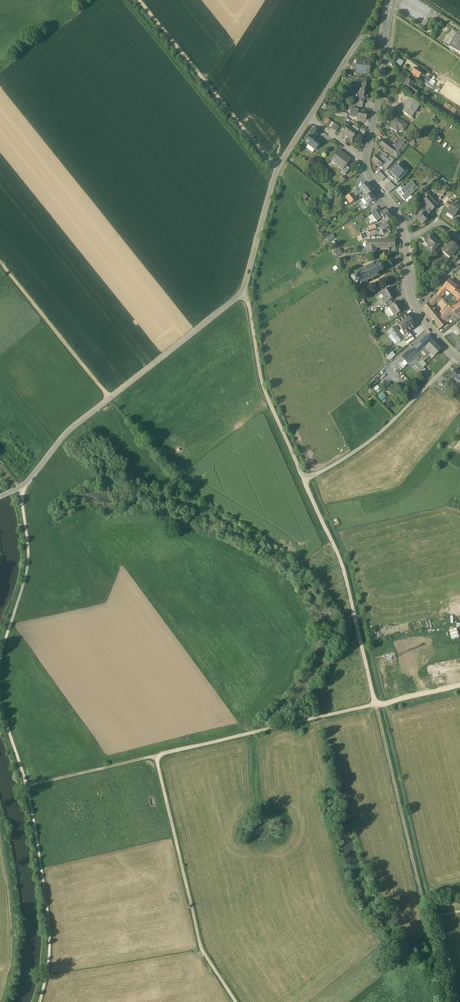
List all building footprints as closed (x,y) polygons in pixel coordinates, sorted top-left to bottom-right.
[(459,33),(457,32),(449,44),(451,46),(450,47),(458,52),(459,53),(459,52),(459,32),(459,33)] [(370,62),(357,60),(356,69),(361,69),(369,70),(370,62)] [(422,73),(415,68),(413,70),(411,72),(411,73),(419,78),(422,73)] [(360,89),(365,90),(366,79),(359,78),(357,88),(360,89)] [(414,83),(408,78),(403,86),(405,87),(405,88),(406,90),(407,88),(409,90),(412,87),(414,83)] [(434,87),(424,80),(423,83),(433,90),(434,87)] [(365,90),(360,89),(359,98),(363,99),(367,99),(368,99),(368,95),(367,95),(368,90),(365,90)] [(409,98),(400,111),(413,119),(417,112),(415,111),(420,105),(409,98)] [(457,110),(446,103),(443,107),(450,112),(449,114),(453,117),(457,110)] [(355,110),(350,109),(349,117),(357,117),(357,111),(358,112),(358,110),(355,110)] [(363,113),(359,113),(359,112),(358,112),(357,111),(357,117),(356,119),(365,121),(366,113),(363,112),(363,113)] [(332,122),(326,118),(324,123),(336,131),(339,127),(332,122)] [(407,125),(396,118),(390,128),(397,132),(399,129),(403,131),(407,125)] [(352,128),(349,125),(345,131),(342,134),(351,140),(357,132),(352,129),(352,128)] [(319,132),(314,128),(310,134),(311,134),(315,137),(319,132)] [(315,137),(311,134),(305,142),(309,145),(315,150),(321,143),(314,138),(315,137)] [(393,147),(383,140),(379,145),(389,152),(393,147)] [(400,141),(394,148),(393,147),(389,152),(397,158),(406,146),(401,142),(400,141)] [(315,150),(309,145),(306,148),(312,153),(315,150)] [(350,159),(339,151),(331,160),(342,169),(343,169),(346,165),(350,159)] [(382,156),(378,152),(371,160),(379,167),(384,162),(386,159),(382,156)] [(389,160),(387,158),(386,159),(384,162),(389,167),(391,164),(392,163),(389,160)] [(406,172),(397,164),(387,175),(397,183),(406,172)] [(350,168),(346,165),(343,169),(342,169),(340,171),(345,175),(350,168)] [(385,178),(380,173),(376,176),(381,181),(385,178)] [(441,179),(438,183),(443,187),(447,183),(441,179)] [(405,187),(401,191),(404,194),(402,196),(405,200),(416,191),(413,187),(415,185),(412,181),(405,187)] [(374,191),(367,183),(359,188),(362,191),(367,196),(371,193),(374,191)] [(395,188),(390,183),(385,188),(389,193),(395,188)] [(403,184),(396,190),(399,193),(401,191),(405,187),(403,184)] [(445,190),(439,187),(437,194),(443,196),(445,190)] [(359,188),(346,197),(351,203),(357,199),(354,196),(362,191),(359,188)] [(375,199),(371,193),(367,196),(363,199),(367,205),(370,203),(375,199)] [(298,198),(305,208),(310,205),(306,199),(307,197),(305,194),(298,198)] [(429,196),(426,199),(420,204),(422,207),(424,209),(426,207),(428,209),(429,208),(432,211),(438,206),(429,196)] [(453,203),(451,207),(447,213),(453,218),(459,210),(459,211),(459,207),(458,205),(457,206),(453,203)] [(373,213),(371,215),(374,218),(369,222),(370,224),(376,223),(382,218),(380,214),(381,213),(378,210),(373,213)] [(390,216),(385,210),(381,213),(380,214),(382,218),(384,220),(390,216)] [(424,213),(417,218),(423,224),(429,219),(427,216),(424,213)] [(386,223),(379,228),(383,234),(390,229),(386,223)] [(368,231),(360,234),(362,240),(367,240),(370,240),(369,236),(377,233),(376,229),(370,231),(368,231)] [(440,244),(430,235),(424,241),(430,247),(428,250),(432,253),(440,244)] [(395,239),(383,240),(383,247),(395,247),(395,239)] [(370,240),(367,240),(367,253),(376,251),(375,247),(379,247),(379,248),(383,247),(383,240),(370,240)] [(450,242),(442,251),(449,258),(458,249),(450,242)] [(340,248),(334,251),(337,256),(343,253),(340,248)] [(377,261),(372,263),(373,264),(368,267),(367,266),(366,266),(367,267),(362,269),(362,268),(361,269),(361,270),(356,272),(355,272),(354,273),(356,273),(356,275),(355,275),(356,276),(351,278),(354,284),(355,283),(356,284),(357,284),(358,283),(358,282),(359,283),(360,282),(360,284),(360,285),(361,285),(361,284),(367,282),(367,283),(368,282),(368,281),(372,279),(373,280),(374,280),(373,279),(379,276),(380,277),(380,276),(379,275),(378,274),(379,274),(378,273),(382,271),(382,272),(383,272),(383,271),(384,270),(384,269),(384,268),(385,268),(385,267),(384,267),(384,266),(384,265),(383,265),(382,265),(382,264),(381,264),(379,265),(379,264),(381,263),(379,260),(377,261)] [(457,287),(449,280),(444,286),(447,289),(451,293),(455,289),(457,287)] [(444,286),(436,295),(440,298),(447,289),(444,286)] [(391,287),(382,293),(387,301),(391,299),(396,296),(391,287)] [(455,289),(451,293),(458,298),(456,300),(459,303),(459,302),(459,293),(455,289)] [(429,303),(432,307),(437,302),(436,301),(436,302),(433,299),(429,303)] [(452,309),(444,299),(442,301),(443,302),(446,305),(450,310),(452,309)] [(394,304),(390,306),(390,307),(395,314),(395,315),(397,314),(404,310),(399,301),(394,304)] [(452,309),(450,310),(455,316),(459,312),(459,302),(459,303),(452,309)] [(432,307),(429,303),(423,309),(431,319),(437,314),(432,307)] [(450,310),(446,305),(442,308),(446,312),(440,317),(445,324),(455,316),(450,310)] [(437,314),(431,319),(439,329),(445,324),(440,317),(437,314)] [(407,315),(396,322),(402,330),(399,332),(395,327),(390,331),(398,342),(403,339),(401,336),(409,331),(415,327),(412,323),(413,322),(412,319),(411,319),(410,319),(407,315)] [(409,331),(401,336),(403,339),(405,342),(412,337),(409,331)] [(413,348),(418,354),(432,341),(426,335),(413,348)] [(441,350),(432,341),(418,354),(423,358),(430,352),(434,357),(441,350)] [(418,354),(413,348),(409,352),(408,351),(402,357),(408,364),(418,354)] [(389,361),(396,355),(392,351),(386,357),(389,361)] [(399,364),(393,369),(397,374),(405,367),(401,363),(399,364)] [(455,369),(449,377),(453,379),(459,384),(459,383),(459,373),(455,369)] [(453,379),(449,377),(443,385),(448,389),(452,384),(450,383),(453,379)] [(410,645),(403,647),(404,655),(412,654),(410,645)]
